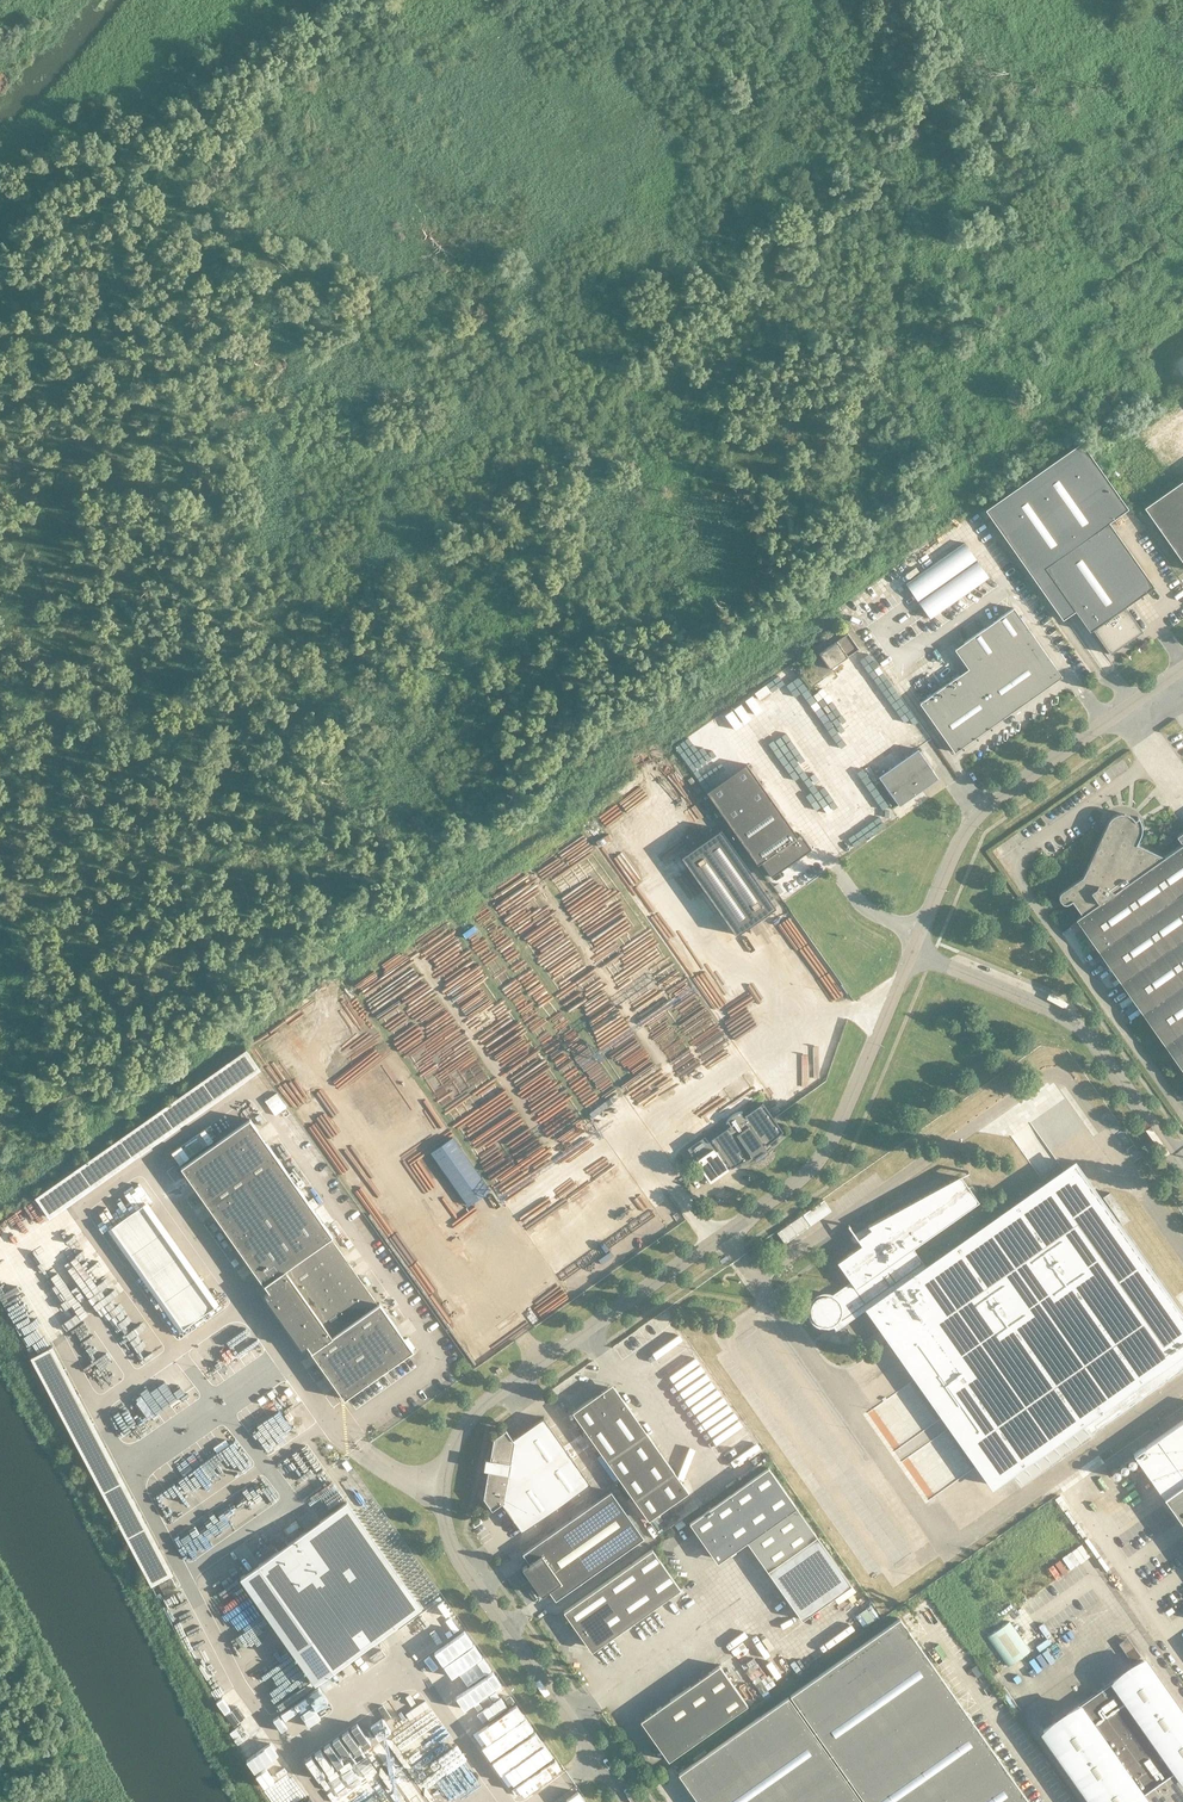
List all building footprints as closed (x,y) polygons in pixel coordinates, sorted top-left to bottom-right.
[(1090,631),(1092,629),(1109,654),(1119,643),(1118,642),(1128,635),(1128,636),(1142,631),(1125,606),(1154,585),(1109,521),(1128,508),(1119,495),(1081,441),(985,509),(1062,619),(1075,610),(1090,631)] [(1144,507),(1182,562),(1182,479),(1144,507)] [(968,542),(909,583),(933,618),(992,576),(968,542)] [(1054,666),(1055,666),(1014,607),(955,648),(968,668),(920,702),(954,751),(1003,717),(1002,716),(1060,675),(1054,666)] [(857,647),(858,649),(859,648),(848,633),(819,653),(830,668),(848,656),(847,654),(851,652),(851,653),(852,653),(851,651),(857,647)] [(878,776),(899,805),(932,782),(933,782),(939,778),(936,773),(935,774),(917,748),(878,776)] [(747,763),(707,791),(757,863),(760,860),(771,876),(812,848),(800,832),(797,834),(747,763)] [(1138,816),(1137,816),(1138,818),(1135,819),(1132,816),(1128,813),(1125,812),(1120,812),(1116,813),(1113,815),(1110,818),(1108,821),(1082,876),(1061,890),(1059,893),(1058,897),(1060,900),(1062,903),(1066,903),(1069,902),(1072,900),(1082,914),(1077,917),(1182,1069),(1182,831),(1177,836),(1182,843),(1164,856),(1137,843),(1140,835),(1141,834),(1141,832),(1141,831),(1142,829),(1142,828),(1142,827),(1142,826),(1141,824),(1141,822),(1140,820),(1140,819),(1139,817),(1138,816)] [(776,906),(720,827),(681,855),(736,934),(776,906)] [(262,1069),(248,1049),(36,1198),(50,1218),(262,1069)] [(705,1136),(688,1148),(691,1153),(710,1181),(731,1166),(731,1167),(732,1167),(734,1166),(736,1165),(737,1164),(739,1163),(741,1162),(742,1161),(743,1161),(745,1159),(746,1159),(748,1158),(749,1157),(750,1156),(749,1154),(751,1153),(754,1156),(757,1153),(756,1152),(760,1149),(761,1151),(765,1148),(762,1145),(765,1143),(766,1145),(768,1144),(768,1143),(769,1142),(771,1141),(773,1140),(773,1139),(775,1138),(776,1137),(777,1136),(779,1134),(781,1133),(781,1132),(783,1131),(763,1102),(743,1115),(741,1111),(742,1111),(741,1111),(740,1111),(739,1111),(738,1111),(737,1112),(736,1112),(735,1113),(734,1113),(733,1113),(733,1114),(732,1114),(732,1115),(731,1115),(731,1116),(730,1116),(729,1117),(729,1118),(728,1118),(728,1119),(727,1120),(727,1121),(726,1121),(726,1122),(727,1122),(727,1121),(730,1125),(711,1138),(712,1139),(709,1141),(709,1140),(708,1141),(705,1136)] [(379,1301),(377,1303),(331,1237),(333,1236),(250,1118),(181,1166),(264,1285),(265,1284),(269,1290),(264,1293),(302,1347),(307,1343),(311,1349),(310,1350),(344,1398),(413,1349),(379,1301)] [(809,1309),(809,1312),(810,1316),(811,1319),(813,1322),(816,1324),(819,1326),(821,1326),(822,1327),(824,1327),(826,1327),(828,1327),(830,1326),(831,1326),(833,1326),(834,1325),(836,1328),(834,1330),(835,1331),(868,1307),(993,1485),(1077,1425),(1085,1437),(1182,1368),(1182,1316),(1074,1162),(926,1267),(913,1247),(979,1200),(960,1174),(868,1225),(871,1228),(857,1238),(861,1244),(837,1261),(852,1281),(832,1295),(831,1294),(829,1294),(827,1293),(826,1293),(823,1293),(820,1294),(817,1295),(815,1297),(812,1300),(810,1303),(809,1306),(809,1309)] [(1110,1192),(1104,1196),(1111,1206),(1117,1202),(1110,1192)] [(777,1232),(784,1243),(831,1210),(823,1199),(777,1232)] [(179,1329),(218,1302),(147,1201),(108,1228),(179,1329)] [(1121,1208),(1115,1212),(1122,1222),(1124,1221),(1128,1218),(1121,1208)] [(608,1387),(572,1412),(648,1520),(688,1492),(615,1388),(608,1387)] [(485,1457),(485,1462),(535,1469),(558,1505),(590,1482),(544,1416),(513,1438),(506,1428),(494,1437),(492,1448),(494,1449),(493,1458),(485,1457)] [(1134,1453),(1182,1523),(1182,1419),(1134,1453)] [(535,1469),(485,1462),(483,1468),(491,1470),(489,1479),(487,1479),(483,1497),(492,1509),(502,1502),(522,1530),(558,1505),(535,1469)] [(768,1466),(689,1522),(714,1557),(722,1558),(747,1540),(802,1618),(851,1583),(768,1466)] [(644,1537),(611,1490),(522,1552),(523,1553),(524,1553),(529,1561),(529,1562),(522,1567),(542,1594),(548,1589),(549,1590),(550,1590),(555,1598),(555,1599),(644,1537)] [(347,1501),(240,1576),(315,1682),(421,1607),(347,1501)] [(680,1588),(652,1548),(564,1610),(578,1631),(589,1646),(596,1647),(607,1639),(680,1588)] [(699,1801),(1030,1801),(900,1617),(678,1773),(699,1801)] [(1009,1620),(987,1635),(1008,1665),(1029,1650),(1009,1620)] [(1132,1661),(1141,1655),(1134,1646),(1125,1652),(1132,1661)] [(1110,1682),(1043,1729),(1094,1801),(1182,1801),(1182,1779),(1182,1778),(1182,1716),(1143,1659),(1110,1682)] [(747,1704),(719,1664),(656,1708),(656,1709),(645,1716),(644,1724),(654,1739),(669,1759),(747,1704)]
